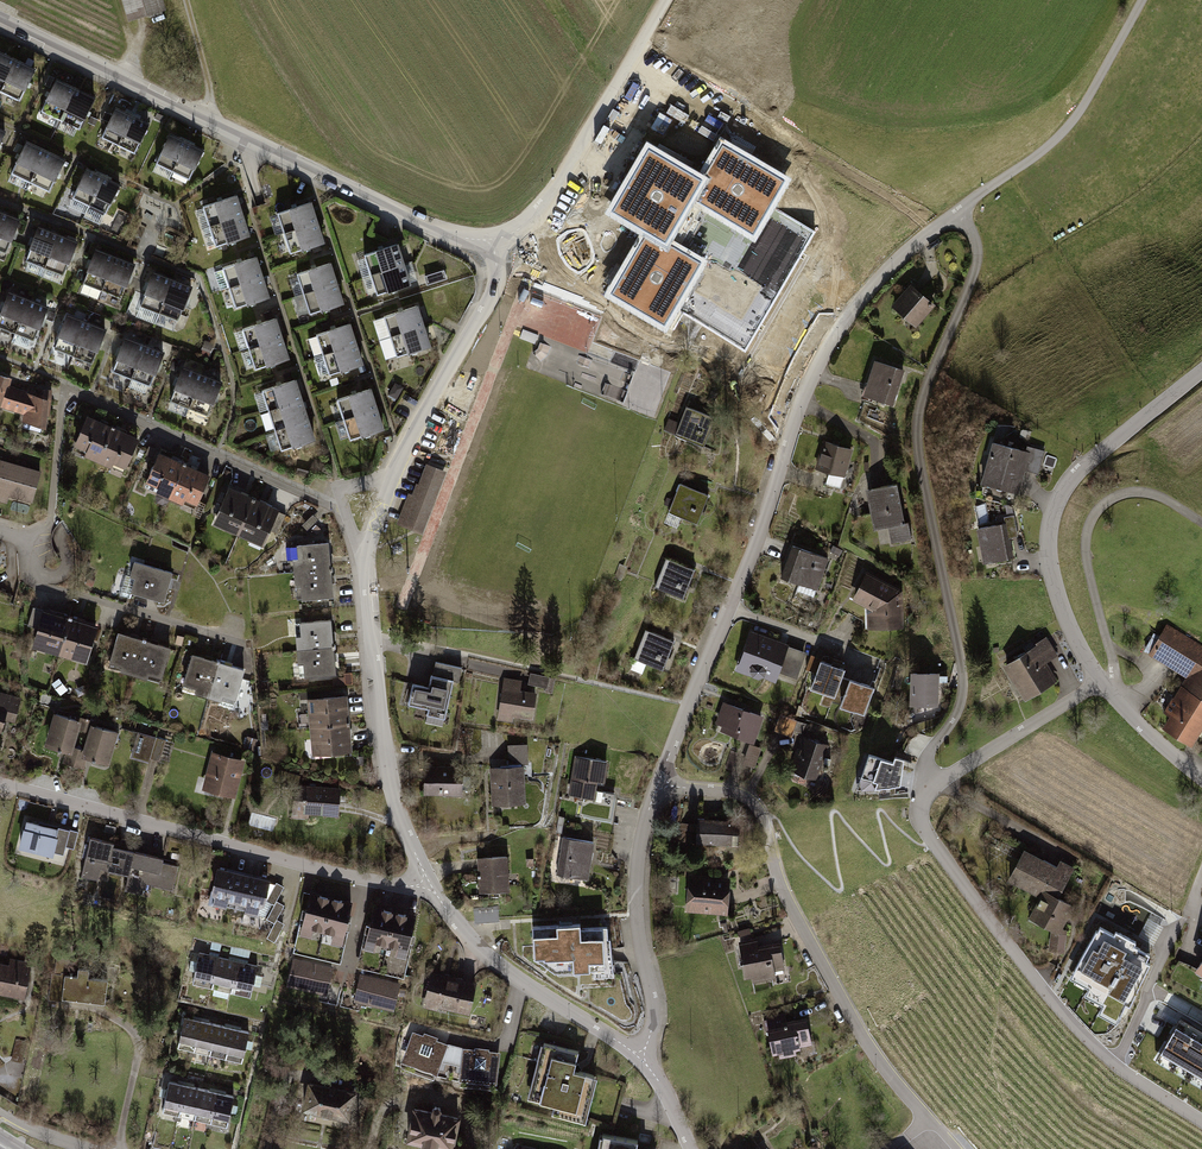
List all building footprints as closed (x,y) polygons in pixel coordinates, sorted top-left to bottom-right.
[(129,23),(164,12),(160,0),(122,0),(129,23)] [(0,53),(0,91),(1,91),(16,61),(0,53)] [(34,70),(16,61),(1,91),(20,101),(34,70)] [(75,89),(56,80),(41,111),(60,120),(75,89)] [(94,98),(75,89),(60,120),(79,129),(94,98)] [(132,117),(116,109),(102,138),(119,145),(132,117)] [(149,125),(132,117),(119,145),(135,153),(149,125)] [(187,143),(171,135),(157,164),(173,171),(187,143)] [(647,145),(606,213),(643,235),(609,292),(668,327),(707,262),(678,245),(700,209),(754,241),(790,180),(721,139),(699,176),(647,145)] [(46,152),(27,143),(12,174),(31,183),(46,152)] [(203,151),(187,143),(173,171),(190,179),(203,151)] [(64,161),(46,152),(31,183),(50,192),(64,161)] [(103,178),(87,170),(73,198),(89,206),(103,178)] [(120,185),(103,178),(89,206),(106,214),(120,185)] [(242,215),(236,196),(203,206),(209,226),(242,215)] [(317,222),(310,203),(277,213),(284,233),(317,222)] [(0,212),(0,213),(0,251),(6,253),(19,220),(0,212)] [(249,236),(242,215),(209,226),(216,246),(249,236)] [(323,243),(317,222),(284,233),(290,253),(323,243)] [(57,235),(39,227),(25,261),(44,268),(57,235)] [(76,242),(57,235),(44,268),(63,275),(76,242)] [(403,264),(397,244),(364,255),(370,275),(403,264)] [(115,257),(97,250),(83,283),(102,291),(115,257)] [(134,265),(115,257),(102,291),(121,298),(134,265)] [(262,277),(255,257),(222,268),(229,287),(262,277)] [(336,283),(330,263),(297,274),(303,294),(336,283)] [(410,284),(403,264),(370,275),(377,295),(410,284)] [(426,277),(428,285),(447,279),(444,271),(426,277)] [(173,280),(154,273),(141,306),(160,313),(173,280)] [(268,297),(262,277),(229,287),(235,308),(268,297)] [(191,287),(173,280),(160,313),(179,321),(191,287)] [(343,303),(336,283),(303,294),(310,314),(343,303)] [(906,284),(891,302),(917,323),(932,304),(906,284)] [(9,292),(0,316),(0,327),(15,333),(28,300),(9,292)] [(47,307),(28,300),(15,333),(34,340),(47,307)] [(423,326),(417,306),(384,316),(390,336),(423,326)] [(87,323),(68,315),(55,349),(74,356),(87,323)] [(282,338),(275,318),(242,329),(249,349),(282,338)] [(105,330),(87,323),(74,356),(92,363),(105,330)] [(356,344),(349,324),(316,334),(323,354),(356,344)] [(430,346),(423,326),(390,336),(397,356),(430,346)] [(145,345),(126,338),(113,371),(132,379),(145,345)] [(288,359),(282,338),(249,349),(255,369),(288,359)] [(362,364),(356,344),(323,354),(329,375),(362,364)] [(163,353),(145,345),(132,379),(150,386),(163,353)] [(874,357),(861,392),(889,403),(902,368),(874,357)] [(202,375),(184,368),(170,401),(189,408),(202,375)] [(221,382),(202,375),(189,408),(208,415),(221,382)] [(302,400),(295,380),(262,391),(269,410),(302,400)] [(47,401),(7,388),(2,405),(25,412),(24,420),(45,428),(47,401)] [(377,409),(370,389),(337,399),(344,419),(377,409)] [(308,420),(302,400),(269,410),(275,431),(308,420)] [(686,407),(676,433),(703,444),(713,418),(686,407)] [(383,429),(377,409),(344,419),(350,439),(383,429)] [(86,456),(98,461),(112,428),(87,418),(75,445),(88,450),(86,456)] [(315,440),(308,420),(275,431),(282,451),(315,440)] [(112,428),(98,461),(110,466),(113,461),(125,466),(137,439),(112,428)] [(826,439),(817,465),(846,475),(855,449),(826,439)] [(994,444),(981,482),(1015,493),(1023,467),(1038,471),(1044,452),(1027,447),(1025,454),(994,444)] [(158,492),(170,498),(184,465),(159,455),(147,482),(160,487),(158,492)] [(0,461),(0,499),(6,501),(8,494),(31,501),(40,472),(0,461)] [(184,465),(170,498),(182,503),(185,498),(197,503),(209,476),(184,465)] [(410,494),(398,526),(419,534),(443,472),(427,466),(416,496),(410,494)] [(682,483),(670,510),(696,521),(707,494),(682,483)] [(867,491),(874,529),(888,526),(891,543),(912,539),(908,522),(904,523),(896,485),(867,491)] [(227,527),(239,533),(253,500),(229,490),(217,517),(229,522),(227,527)] [(253,500),(239,533),(252,538),(254,533),(266,538),(278,511),(253,500)] [(1003,522),(978,527),(987,566),(1011,561),(1003,522)] [(294,559),(295,572),(330,569),(328,543),(298,545),(299,559),(294,559)] [(793,546),(782,577),(816,589),(827,558),(793,546)] [(667,559),(656,585),(683,597),(694,570),(667,559)] [(172,573),(135,562),(130,577),(126,575),(120,595),(130,598),(132,593),(164,602),(172,573)] [(330,569),(295,572),(296,586),(302,585),(303,599),(333,596),(330,569)] [(867,575),(854,597),(875,609),(870,613),(870,626),(899,625),(899,591),(867,575)] [(47,649),(60,653),(70,619),(44,611),(36,640),(49,644),(47,649)] [(70,619),(60,653),(73,657),(75,651),(88,655),(96,626),(70,619)] [(330,621),(294,624),(296,651),(333,648),(330,621)] [(1150,653),(1189,677),(1168,712),(1173,715),(1165,727),(1192,743),(1201,727),(1201,647),(1167,626),(1150,653)] [(646,630),(635,657),(663,668),(674,641),(646,630)] [(122,671),(134,675),(144,641),(119,633),(110,662),(123,666),(122,671)] [(786,646),(752,634),(740,666),(774,678),(777,670),(797,677),(804,657),(785,650),(786,646)] [(1047,640),(1005,666),(1025,699),(1055,681),(1044,663),(1056,655),(1047,640)] [(144,641),(134,675),(147,679),(149,673),(162,677),(170,649),(144,641)] [(333,648),(296,651),(299,678),(335,674),(333,648)] [(196,693),(209,696),(219,662),(193,655),(185,684),(198,687),(196,693)] [(845,668),(821,659),(810,687),(834,696),(832,702),(840,705),(848,683),(840,680),(845,668)] [(434,661),(431,675),(452,679),(458,681),(461,667),(434,661)] [(219,662),(209,696),(222,700),(224,695),(236,699),(245,670),(219,662)] [(531,672),(529,683),(546,687),(549,676),(531,672)] [(935,674),(913,673),(912,704),(934,705),(935,674)] [(428,687),(413,684),(409,703),(428,707),(427,714),(444,718),(452,679),(431,675),(428,687)] [(874,686),(850,678),(848,683),(840,705),(863,714),(874,686)] [(504,679),(499,718),(511,720),(512,713),(533,716),(536,693),(519,691),(520,681),(504,679)] [(14,720),(20,700),(0,695),(0,730),(1,730),(4,717),(14,720)] [(349,697),(306,701),(309,728),(351,724),(349,697)] [(760,717),(724,705),(718,723),(740,731),(738,736),(752,740),(760,717)] [(80,721),(56,714),(47,745),(70,753),(67,763),(82,767),(86,756),(84,756),(86,750),(72,746),(78,728),(85,730),(88,719),(81,717),(80,721)] [(86,750),(84,756),(86,756),(108,762),(116,732),(93,725),(94,721),(88,719),(85,730),(91,732),(86,750)] [(351,724),(309,728),(311,755),(354,751),(351,724)] [(166,741),(140,733),(133,754),(160,762),(166,741)] [(825,745),(801,738),(791,769),(815,777),(825,745)] [(257,741),(247,739),(244,752),(254,754),(257,741)] [(747,744),(741,763),(756,768),(762,749),(747,744)] [(734,768),(740,752),(733,750),(728,766),(734,768)] [(527,752),(508,753),(509,763),(528,761),(527,752)] [(891,762),(867,754),(856,789),(899,786),(903,760),(893,757),(891,762)] [(241,762),(213,755),(205,787),(232,794),(241,762)] [(605,761),(577,756),(571,793),(585,795),(582,815),(609,819),(613,792),(595,789),(596,780),(602,780),(605,761)] [(426,769),(426,792),(458,792),(458,769),(426,769)] [(494,770),(496,801),(522,800),(520,769),(494,770)] [(295,786),(294,811),(337,815),(339,790),(295,786)] [(57,828),(26,820),(20,843),(63,853),(65,846),(74,848),(78,831),(58,826),(57,828)] [(729,822),(698,821),(697,841),(728,842),(729,822)] [(113,842),(90,837),(81,874),(97,878),(100,866),(128,872),(134,851),(112,846),(113,842)] [(594,843),(564,839),(559,872),(589,876),(594,843)] [(1023,849),(1007,880),(1039,897),(1028,918),(1051,930),(1048,951),(1063,953),(1066,929),(1062,928),(1074,905),(1058,897),(1074,867),(1060,859),(1056,866),(1023,849)] [(163,858),(134,851),(128,872),(125,888),(142,892),(145,882),(172,888),(177,866),(162,862),(163,858)] [(504,859),(481,860),(482,890),(505,889),(504,859)] [(242,872),(216,865),(207,901),(233,908),(242,872)] [(268,878),(242,872),(233,908),(258,914),(268,878)] [(726,881),(690,879),(688,910),(724,912),(726,881)] [(322,936),(330,900),(310,895),(300,939),(312,942),(314,934),(322,936)] [(350,904),(330,900),(322,936),(331,938),(329,945),(341,948),(350,904)] [(498,906),(474,908),(475,924),(499,923),(498,906)] [(387,950),(395,914),(374,909),(364,953),(376,956),(378,948),(387,950)] [(415,918),(395,914),(387,950),(395,952),(394,959),(405,962),(415,918)] [(533,929),(535,956),(555,972),(594,969),(595,977),(610,976),(606,928),(579,930),(578,925),(533,929)] [(1111,941),(1103,937),(1097,948),(1093,946),(1080,970),(1109,986),(1107,992),(1123,1001),(1142,965),(1129,958),(1123,955),(1126,949),(1111,941)] [(777,945),(743,951),(746,973),(781,967),(777,945)] [(258,966),(200,952),(193,981),(251,995),(258,966)] [(332,969),(294,961),(288,988),(326,996),(332,969)] [(0,963),(0,990),(24,995),(30,970),(0,963)] [(107,979),(52,973),(50,996),(104,1002),(107,979)] [(474,986),(432,975),(424,1004),(467,1015),(474,986)] [(399,985),(362,976),(355,1003),(392,1012),(399,985)] [(1164,1016),(1174,1000),(1163,993),(1153,1008),(1164,1016)] [(248,1032),(185,1017),(178,1045),(242,1060),(248,1032)] [(807,1047),(801,1017),(768,1023),(773,1054),(807,1047)] [(1155,1059),(1201,1087),(1201,1035),(1178,1021),(1155,1059)] [(422,1039),(412,1035),(398,1067),(434,1080),(439,1065),(445,1045),(436,1043),(437,1040),(423,1036),(422,1039)] [(445,1045),(439,1065),(458,1069),(461,1049),(445,1045)] [(576,1056),(540,1046),(524,1100),(549,1107),(547,1116),(581,1126),(594,1080),(571,1073),(576,1056)] [(471,1052),(461,1049),(458,1069),(456,1083),(493,1088),(497,1056),(486,1055),(487,1052),(472,1050),(471,1052)] [(234,1096),(169,1081),(163,1110),(227,1125),(234,1096)] [(358,1093),(307,1083),(302,1107),(353,1116),(358,1093)] [(431,1111),(414,1107),(408,1138),(451,1147),(458,1116),(440,1113),(441,1107),(432,1105),(431,1111)] [(599,1134),(596,1148),(634,1148),(635,1140),(599,1134)]
